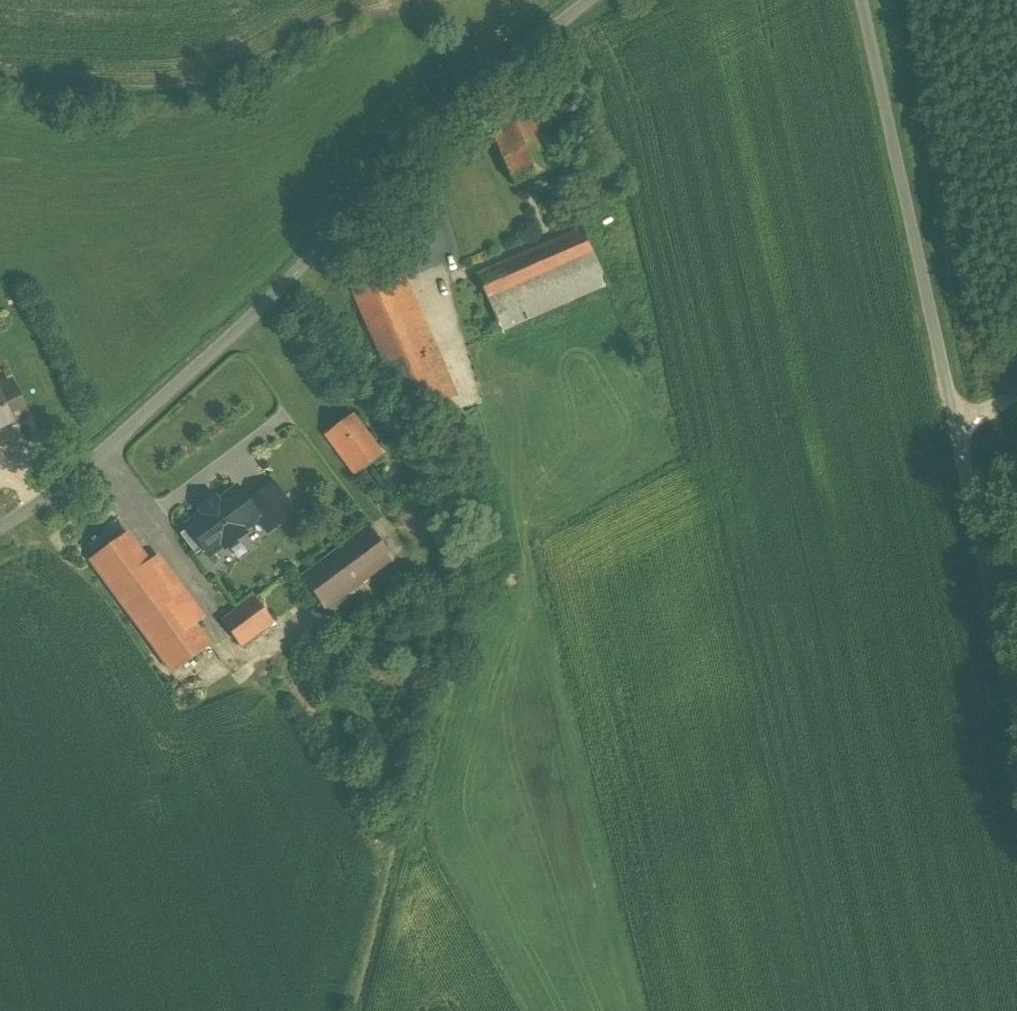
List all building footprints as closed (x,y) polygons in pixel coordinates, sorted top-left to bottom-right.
[(564,154),(536,94),(489,116),(517,176),(564,154)] [(606,278),(581,218),(479,260),(504,320),(606,278)] [(403,267),(354,288),(407,412),(456,391),(403,267)] [(0,387),(0,429),(26,417),(11,382),(0,387)] [(384,439),(356,402),(325,425),(353,462),(384,439)] [(241,636),(275,612),(316,582),(329,599),(399,546),(373,511),(302,564),(276,527),(343,478),(312,435),(202,515),(233,557),(235,556),(256,586),(222,610),(241,636)] [(216,631),(133,516),(89,548),(172,663),(216,631)]
